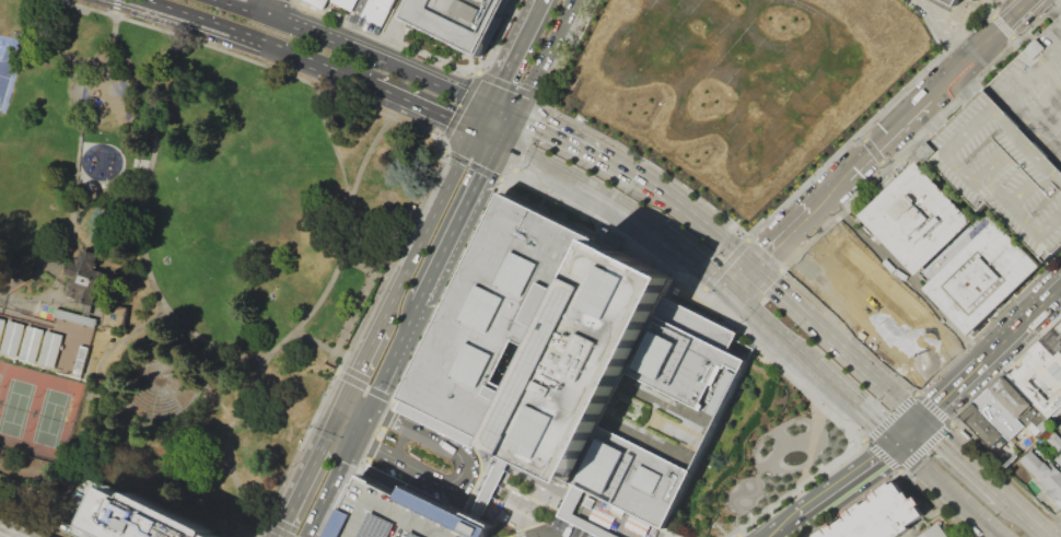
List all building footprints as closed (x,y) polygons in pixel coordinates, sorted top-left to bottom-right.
[(324,11),(303,0),(329,0),(324,11)] [(331,3),(333,0),(357,0),(351,13),(331,3)] [(363,13),(370,0),(373,0),(375,1),(376,0),(395,0),(382,27),(365,20),(368,14),(363,13)] [(481,57),(510,0),(414,0),(405,19),(481,57)] [(954,10),(936,0),(958,0),(954,10)] [(941,131),(1060,17),(1060,249),(1048,261),(991,202),(981,212),(922,149),(941,131)] [(861,215),(917,162),(973,220),(917,275),(861,215)] [(405,396),(500,444),(494,455),(501,459),(506,462),(568,492),(556,516),(598,536),(633,536),(579,510),(587,492),(665,530),(749,362),(731,352),(741,332),(665,295),(674,278),(607,245),(598,241),(505,195),(405,396)] [(996,222),(925,290),(968,336),(1040,267),(996,222)] [(80,249),(75,265),(67,261),(61,278),(71,281),(67,294),(89,302),(98,273),(91,271),(96,255),(80,249)] [(73,371),(88,315),(54,306),(47,332),(26,327),(30,315),(0,307),(0,352),(73,371)] [(104,326),(124,327),(125,307),(105,306),(104,326)] [(893,361),(926,326),(911,312),(878,347),(893,361)] [(1039,411),(1047,420),(1060,407),(1060,383),(1046,366),(1060,353),(1060,329),(1057,325),(1004,373),(1039,411)] [(1004,373),(1039,411),(1024,425),(989,387),(1004,373)] [(1024,425),(989,387),(972,402),(1003,435),(1007,440),(1024,425)] [(972,402),(1003,435),(990,447),(959,415),(972,402)] [(1054,431),(1060,437),(1060,467),(1054,460),(1060,454),(1046,440),(1054,431)] [(1054,468),(1060,475),(1060,501),(1059,503),(1047,492),(1043,495),(1028,480),(1031,477),(1018,463),(1029,452),(1050,472),(1054,468)] [(494,455),(501,459),(506,462),(487,502),(479,518),(466,512),(474,495),(494,455)] [(488,523),(481,536),(332,536),(364,474),(403,493),(408,483),(445,501),(466,512),(479,518),(488,523)] [(84,475),(207,536),(77,536),(58,527),(84,475)] [(928,518),(902,536),(826,536),(901,483),(928,518)] [(937,524),(947,536),(919,536),(937,524)]
